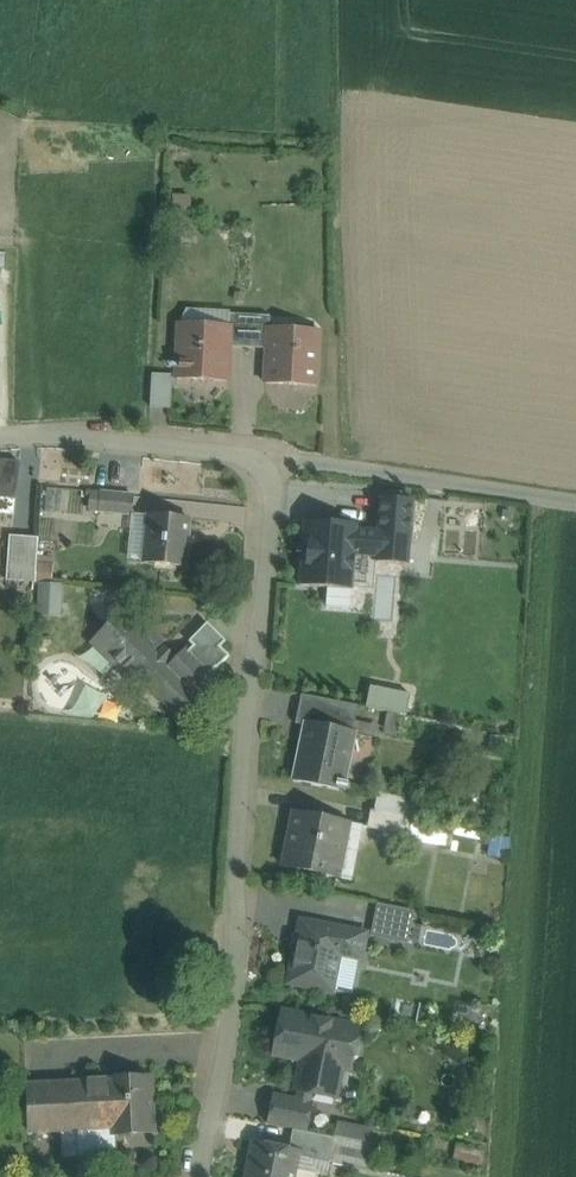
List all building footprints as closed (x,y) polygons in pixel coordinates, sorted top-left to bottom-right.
[(250,315),(229,314),(229,325),(230,326),(229,347),(248,348),(250,315)] [(270,316),(250,315),(248,348),(267,349),(268,328),(269,328),(270,316)] [(229,325),(179,323),(176,379),(227,381),(229,347),(230,326),(229,325)] [(316,386),(319,330),(269,328),(268,328),(267,349),(265,384),(316,386)] [(14,514),(15,499),(16,499),(20,462),(0,460),(0,513),(14,514)] [(134,496),(101,493),(99,510),(132,514),(134,496)] [(380,559),(414,561),(417,495),(391,494),(390,522),(315,518),(314,540),(322,540),(321,563),(311,563),(310,584),(379,587),(380,559)] [(189,519),(149,514),(144,563),(184,567),(189,519)] [(38,538),(10,536),(6,580),(35,583),(38,538)] [(60,587),(41,586),(40,614),(58,615),(60,587)] [(187,650),(169,669),(164,664),(172,656),(164,648),(156,656),(152,652),(159,644),(125,610),(93,643),(127,677),(133,671),(178,715),(195,697),(202,703),(222,683),(211,673),(216,668),(217,669),(229,656),(220,647),(226,642),(207,623),(189,642),(193,646),(188,651),(187,650)] [(357,706),(301,695),(295,725),(305,727),(306,725),(351,734),(357,706)] [(351,734),(306,725),(305,727),(295,779),(352,791),(353,785),(341,783),(347,754),(349,754),(353,735),(351,734)] [(409,818),(371,811),(367,828),(405,836),(409,818)] [(348,822),(294,812),(290,834),(294,835),(287,867),(331,876),(337,844),(343,845),(348,822)] [(414,911),(377,904),(370,937),(407,945),(414,911)] [(365,935),(302,922),(289,983),(332,992),(340,955),(360,959),(365,935)] [(357,1028),(283,1013),(275,1054),(303,1059),(297,1090),(335,1097),(341,1067),(349,1069),(350,1063),(357,1058),(359,1047),(355,1040),(357,1028)] [(149,1077),(86,1080),(88,1131),(89,1132),(113,1131),(113,1133),(152,1132),(149,1077)] [(0,1083),(0,1135),(88,1131),(86,1080),(0,1083)] [(312,1102),(274,1095),(268,1125),(305,1132),(312,1102)] [(374,1133),(337,1126),(334,1138),(371,1146),(374,1133)] [(113,1131),(89,1132),(90,1143),(85,1143),(86,1155),(91,1155),(91,1159),(115,1158),(113,1133),(113,1131)] [(255,1144),(248,1176),(294,1176),(299,1153),(255,1144)]
